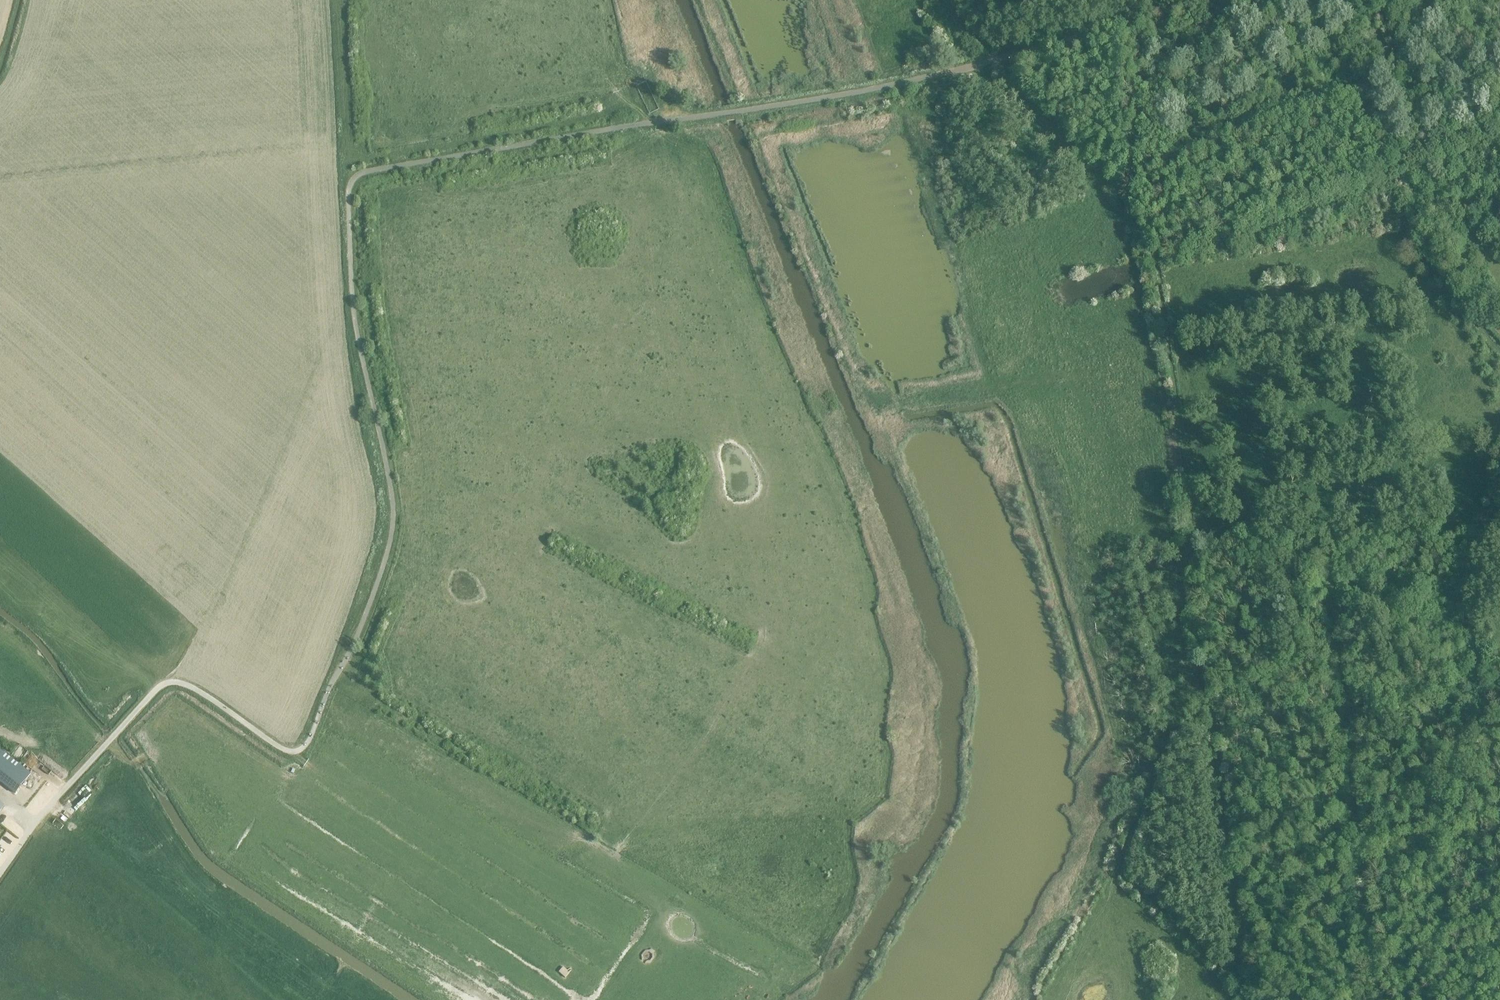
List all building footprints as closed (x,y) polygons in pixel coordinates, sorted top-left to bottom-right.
[(31,773),(0,750),(0,782),(15,794),(31,773)] [(557,965),(551,973),(558,977),(563,969),(557,965)]
